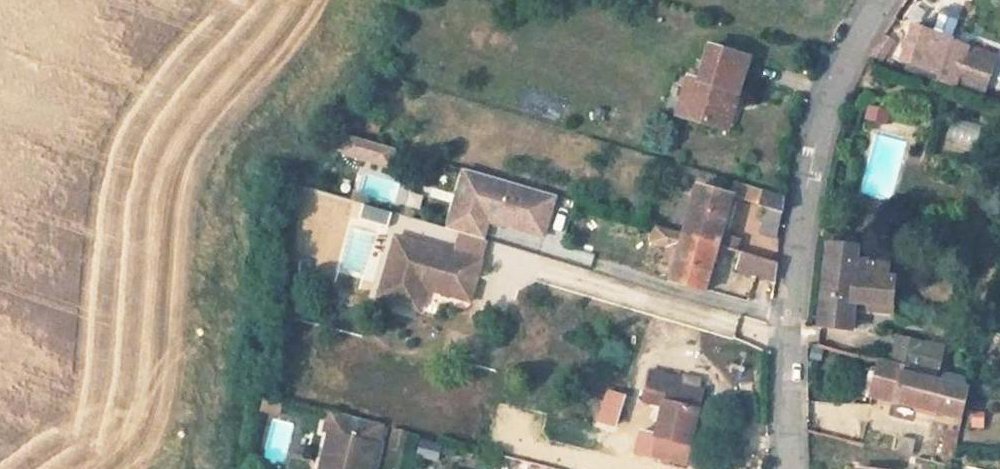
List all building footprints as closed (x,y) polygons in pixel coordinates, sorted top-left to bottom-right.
[(903,65),(901,70),(955,89),(956,84),(983,93),(995,58),(951,42),(952,40),(912,27),(899,64),(903,65)] [(888,49),(877,42),(868,56),(880,63),(888,49)] [(697,81),(685,119),(725,130),(747,59),(707,47),(697,81)] [(675,115),(685,119),(697,81),(686,77),(675,115)] [(884,124),(887,112),(867,107),(865,119),(884,124)] [(954,116),(944,142),(974,153),(984,127),(954,116)] [(347,136),(344,158),(396,167),(400,145),(347,136)] [(554,196),(484,175),(472,215),(452,209),(446,228),(457,231),(475,237),(481,218),(487,220),(542,237),(554,196)] [(683,235),(716,245),(730,197),(696,187),(683,235)] [(756,207),(764,209),(781,213),(781,199),(782,197),(760,190),(756,207)] [(781,213),(764,209),(758,235),(775,239),(777,226),(781,213)] [(321,255),(338,261),(351,222),(334,216),(321,255)] [(487,220),(481,218),(475,237),(481,239),(487,220)] [(475,237),(457,231),(450,254),(479,262),(485,240),(481,239),(475,237)] [(702,292),(716,245),(683,235),(678,250),(666,246),(662,262),(673,266),(669,283),(702,292)] [(450,254),(394,236),(374,297),(400,305),(407,283),(421,288),(467,302),(479,262),(450,254)] [(827,237),(826,245),(857,249),(858,240),(827,237)] [(564,245),(560,256),(591,266),(595,255),(564,245)] [(892,286),(893,279),(885,278),(886,265),(855,262),(857,249),(826,245),(822,277),(892,286)] [(733,270),(774,285),(776,263),(738,252),(733,270)] [(885,278),(893,279),(894,266),(886,265),(885,278)] [(892,286),(822,277),(817,326),(850,330),(852,313),(852,303),(890,307),(892,286)] [(421,288),(407,283),(400,305),(414,309),(421,288)] [(852,303),(852,313),(888,317),(890,307),(852,303)] [(944,350),(895,337),(889,363),(938,376),(944,350)] [(888,365),(877,362),(873,376),(867,397),(916,409),(915,412),(934,417),(935,414),(962,420),(966,403),(968,390),(899,371),(899,369),(888,365)] [(687,448),(695,413),(701,388),(698,387),(680,382),(681,377),(651,371),(644,400),(652,403),(648,421),(656,424),(654,432),(643,430),(637,454),(684,465),(687,448)] [(682,374),(681,377),(680,382),(698,387),(700,378),(682,374)] [(269,395),(252,391),(250,402),(267,406),(269,395)] [(591,415),(561,408),(557,423),(588,430),(591,415)] [(322,430),(328,431),(369,441),(374,422),(327,410),(322,430)] [(705,416),(695,413),(687,448),(697,450),(705,416)] [(954,453),(958,433),(944,430),(938,456),(942,457),(940,463),(951,464),(954,453)] [(328,431),(318,468),(362,468),(369,441),(328,431)] [(916,456),(918,439),(903,437),(900,453),(916,456)]
